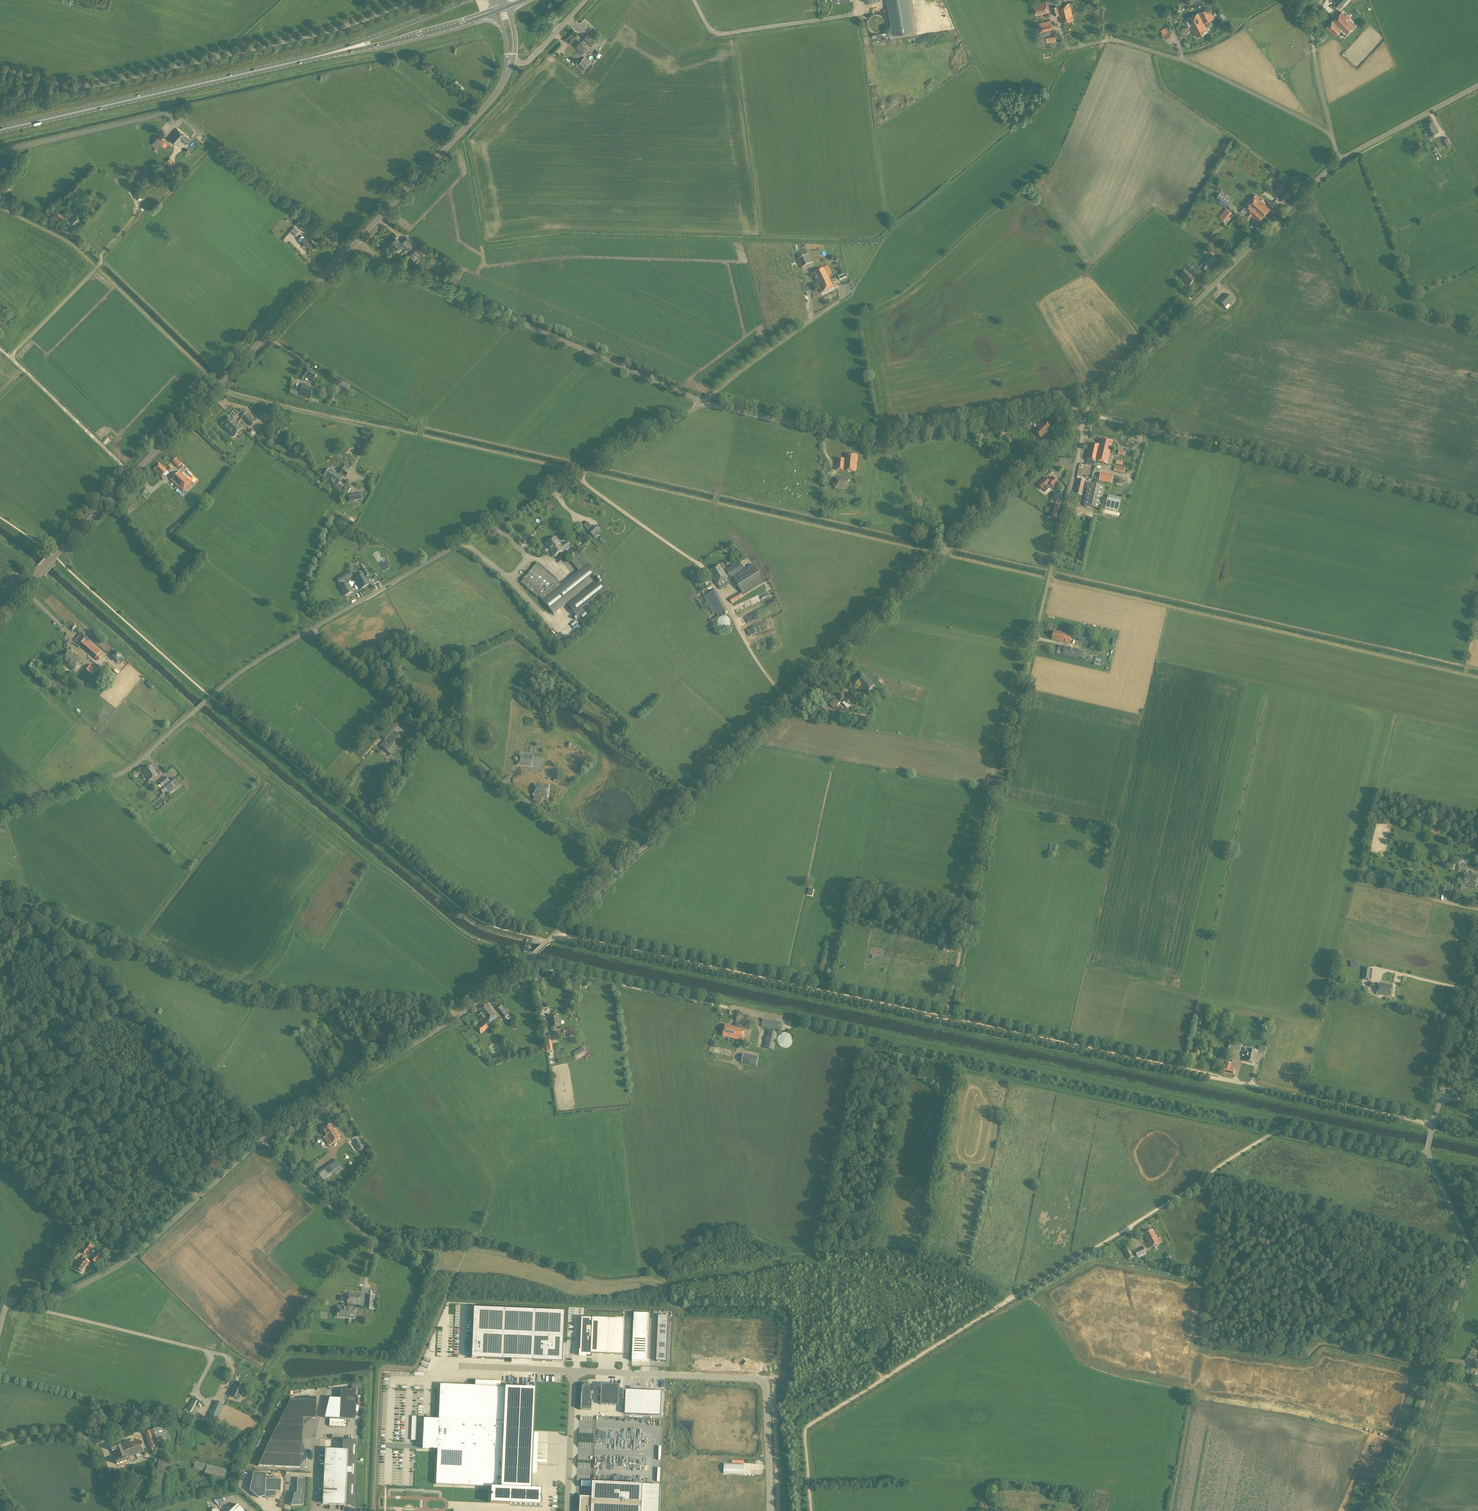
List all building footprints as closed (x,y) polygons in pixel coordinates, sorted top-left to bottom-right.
[(892,34),(914,31),(909,0),(887,0),(892,34)] [(1333,3),(1339,9),(1347,0),(1337,0),(1333,3)] [(1036,16),(1048,13),(1045,1),(1033,4),(1036,16)] [(1069,3),(1057,6),(1051,8),(1053,15),(1059,14),(1061,22),(1073,19),(1069,3)] [(1198,12),(1198,13),(1187,18),(1190,25),(1197,21),(1199,24),(1203,21),(1201,18),(1211,13),(1208,7),(1198,12)] [(1342,12),(1333,21),(1333,20),(1326,27),(1335,36),(1342,29),(1347,34),(1355,25),(1342,12)] [(1197,21),(1190,25),(1196,37),(1207,31),(1204,23),(1213,18),(1211,13),(1201,18),(1203,21),(1199,24),(1197,21)] [(1052,29),(1050,20),(1038,23),(1040,32),(1052,29)] [(1164,39),(1171,35),(1168,30),(1161,34),(1164,39)] [(584,39),(581,42),(585,46),(588,43),(590,46),(595,41),(587,34),(583,39),(584,39)] [(585,46),(581,42),(580,41),(575,47),(578,50),(581,53),(584,55),(585,55),(585,54),(587,52),(589,50),(590,50),(587,47),(587,48),(587,47),(585,46)] [(588,64),(582,59),(576,66),(581,71),(588,64)] [(1435,137),(1433,134),(1439,131),(1433,120),(1424,125),(1430,135),(1428,136),(1430,139),(1435,137)] [(178,139),(182,133),(177,129),(168,139),(177,146),(181,141),(178,139)] [(185,135),(182,133),(178,139),(181,141),(185,144),(189,139),(185,136),(185,135)] [(153,138),(155,140),(153,142),(160,147),(165,141),(158,135),(158,136),(157,134),(153,138)] [(1447,137),(1442,140),(1446,147),(1451,144),(1447,137)] [(174,163),(170,158),(166,161),(170,167),(174,163)] [(4,186),(10,190),(14,185),(9,180),(4,186)] [(1287,188),(1281,182),(1272,192),(1284,203),(1292,194),(1286,189),(1287,188)] [(132,193),(136,199),(142,196),(141,194),(142,194),(139,189),(132,193)] [(1213,199),(1225,208),(1219,216),(1227,222),(1239,206),(1232,200),(1220,191),(1213,199)] [(1253,205),(1263,215),(1270,208),(1264,203),(1265,202),(1262,199),(1261,200),(1255,195),(1249,202),(1253,205)] [(1253,205),(1249,202),(1240,211),(1245,215),(1248,218),(1251,215),(1258,221),(1263,215),(1253,205)] [(58,224),(68,213),(61,207),(60,208),(57,204),(55,206),(57,208),(55,211),(53,209),(50,211),(54,215),(51,217),(58,224)] [(75,226),(81,219),(75,213),(68,220),(75,226)] [(299,226),(305,232),(309,228),(303,222),(299,226)] [(294,235),(298,231),(294,226),(290,231),(294,235)] [(305,237),(304,237),(303,236),(302,235),(298,239),(299,241),(300,242),(308,250),(313,244),(305,237)] [(407,237),(401,243),(395,238),(390,243),(396,249),(398,247),(402,250),(405,247),(406,249),(413,242),(407,237)] [(419,244),(408,256),(417,264),(427,252),(419,244)] [(809,255),(808,255),(806,250),(797,255),(799,259),(797,260),(801,269),(813,263),(809,255)] [(1199,268),(1207,274),(1214,263),(1207,258),(1205,261),(1204,261),(1199,268)] [(1188,270),(1192,274),(1196,271),(1192,266),(1188,270)] [(816,285),(818,285),(822,293),(833,287),(824,268),(813,274),(817,283),(815,283),(816,285)] [(1193,279),(1189,275),(1184,280),(1189,286),(1194,281),(1193,279)] [(1218,302),(1225,308),(1232,301),(1225,294),(1218,302)] [(318,375),(308,369),(304,376),(314,382),(318,375)] [(347,391),(348,389),(350,386),(345,383),(343,386),(342,388),(347,391)] [(313,389),(303,385),(302,385),(298,395),(309,399),(313,389)] [(242,418),(251,426),(257,421),(253,417),(253,418),(247,412),(242,418)] [(222,425),(234,437),(242,429),(230,417),(222,425)] [(1048,432),(1052,428),(1046,421),(1041,426),(1039,424),(1035,429),(1036,430),(1034,432),(1040,438),(1047,431),(1048,432)] [(246,434),(251,438),(256,433),(250,429),(246,434)] [(1097,452),(1095,462),(1098,462),(1107,465),(1112,442),(1100,439),(1098,446),(1096,445),(1095,451),(1097,452)] [(1095,451),(1096,445),(1090,444),(1089,450),(1090,450),(1087,460),(1095,462),(1097,452),(1095,451)] [(845,454),(844,460),(837,459),(836,470),(856,472),(857,456),(845,454)] [(172,462),(178,468),(182,464),(177,458),(172,462)] [(154,470),(161,477),(167,471),(160,464),(154,470)] [(336,474),(330,482),(337,487),(343,479),(344,477),(346,478),(350,472),(344,467),(339,474),(340,474),(338,476),(336,474)] [(330,482),(336,474),(329,469),(323,478),(330,482)] [(183,492),(191,483),(180,472),(171,481),(183,492)] [(1111,483),(1113,475),(1100,473),(1098,473),(1096,478),(1099,478),(1099,481),(1111,483)] [(1057,485),(1059,483),(1052,477),(1048,480),(1045,478),(1038,485),(1046,492),(1049,489),(1049,488),(1051,486),(1053,489),(1055,487),(1056,488),(1058,486),(1057,485)] [(835,478),(834,489),(847,490),(849,479),(835,478)] [(1099,509),(1105,487),(1086,483),(1085,489),(1086,489),(1083,505),(1099,509)] [(1081,496),(1083,488),(1076,486),(1075,494),(1081,496)] [(350,502),(362,500),(360,493),(348,495),(350,502)] [(1118,512),(1121,498),(1108,495),(1105,510),(1118,512)] [(1052,504),(1049,517),(1055,518),(1058,506),(1052,504)] [(173,535),(182,528),(178,523),(169,530),(173,535)] [(593,536),(600,529),(596,525),(589,532),(593,536)] [(525,543),(532,537),(529,533),(522,539),(525,543)] [(551,551),(561,545),(556,537),(546,544),(551,551)] [(561,545),(551,551),(554,556),(564,550),(569,547),(566,542),(561,545)] [(570,560),(579,571),(563,584),(538,562),(521,583),(538,598),(539,596),(554,615),(567,605),(578,619),(611,592),(589,564),(580,552),(573,558),(570,560)] [(727,573),(725,574),(723,570),(725,568),(722,564),(710,572),(720,590),(730,584),(728,579),(727,578),(729,577),(730,578),(732,577),(740,590),(760,578),(752,565),(744,570),(739,563),(726,571),(727,573)] [(359,575),(358,575),(365,587),(369,584),(365,578),(369,575),(365,569),(361,572),(362,574),(360,575),(359,575)] [(346,580),(353,576),(350,570),(342,575),(346,580)] [(357,576),(357,577),(354,579),(360,590),(365,587),(358,575),(357,576)] [(344,597),(354,591),(348,583),(339,588),(344,597)] [(715,590),(705,595),(703,597),(705,601),(713,615),(725,608),(715,590)] [(732,604),(743,597),(745,596),(743,592),(741,594),(740,593),(729,599),(732,604)] [(725,617),(723,616),(726,615),(725,612),(711,620),(713,624),(717,622),(717,624),(718,626),(719,628),(721,629),(723,630),(725,629),(727,629),(729,627),(730,625),(730,623),(730,621),(729,619),(727,617),(725,617)] [(1072,635),(1054,631),(1052,639),(1070,643),(1072,635)] [(1078,641),(1089,643),(1090,636),(1079,634),(1078,641)] [(79,645),(95,659),(101,652),(94,647),(92,646),(92,645),(85,639),(79,645)] [(1091,641),(1090,648),(1096,650),(1098,642),(1091,641)] [(1062,655),(1076,658),(1076,657),(1081,658),(1084,659),(1085,652),(1078,650),(1064,647),(1063,649),(1058,648),(1056,653),(1062,655)] [(120,664),(124,659),(114,650),(110,655),(112,657),(117,662),(120,664)] [(61,660),(73,671),(81,662),(69,651),(61,660)] [(392,667),(399,673),(403,667),(396,662),(392,667)] [(94,669),(89,664),(85,669),(90,673),(94,669)] [(874,685),(863,675),(856,683),(863,690),(862,691),(866,694),(874,685)] [(53,689),(60,681),(56,677),(48,685),(53,689)] [(851,707),(860,697),(853,690),(848,695),(847,695),(843,699),(851,707)] [(833,694),(836,697),(828,704),(834,709),(841,701),(838,699),(840,697),(835,692),(833,694)] [(404,740),(393,732),(402,721),(396,716),(379,736),(385,741),(381,746),(392,755),(404,740)] [(517,765),(532,767),(534,756),(531,756),(531,754),(519,752),(519,755),(518,755),(517,765)] [(395,760),(391,765),(395,768),(399,763),(395,760)] [(152,766),(143,771),(149,781),(158,775),(152,766)] [(159,782),(168,793),(178,785),(173,778),(169,781),(165,777),(159,782)] [(535,784),(534,796),(533,796),(533,801),(543,802),(543,797),(548,798),(549,786),(535,784)] [(1058,846),(1050,844),(1048,853),(1056,855),(1058,846)] [(1459,870),(1468,871),(1469,867),(1467,867),(1468,864),(1461,862),(1460,865),(1458,865),(1457,868),(1459,868),(1459,870)] [(1477,877),(1465,873),(1462,884),(1475,888),(1477,877)] [(1446,885),(1446,886),(1443,885),(1441,892),(1444,892),(1444,893),(1450,894),(1452,886),(1446,885)] [(945,952),(947,944),(941,943),(939,951),(945,952)] [(1362,979),(1371,981),(1373,968),(1364,967),(1362,979)] [(1392,997),(1393,985),(1379,984),(1377,995),(1392,997)] [(958,991),(955,1004),(961,1006),(964,992),(958,991)] [(213,1007),(217,998),(203,992),(199,1001),(213,1007)] [(479,1010),(481,1013),(478,1016),(482,1021),(485,1018),(488,1021),(495,1016),(486,1005),(479,1010)] [(224,1006),(218,1019),(226,1022),(232,1009),(224,1006)] [(511,1017),(509,1015),(502,1006),(497,1010),(504,1019),(506,1018),(508,1020),(511,1017)] [(736,1022),(735,1027),(737,1028),(734,1039),(742,1041),(745,1029),(746,1025),(748,1016),(738,1014),(736,1022)] [(558,1016),(548,1017),(550,1028),(559,1026),(558,1016)] [(761,1027),(779,1031),(780,1023),(762,1019),(761,1027)] [(481,1035),(489,1028),(483,1022),(476,1028),(481,1035)] [(737,1028),(735,1027),(725,1025),(722,1036),(734,1039),(737,1028)] [(565,1038),(573,1037),(571,1029),(563,1030),(565,1038)] [(390,1037),(384,1030),(376,1036),(382,1043),(390,1037)] [(764,1048),(774,1051),(778,1032),(768,1030),(764,1048)] [(778,1039),(777,1041),(778,1044),(779,1046),(781,1047),(783,1048),(786,1048),(788,1047),(790,1046),(791,1044),(792,1042),(792,1040),(792,1038),(790,1036),(789,1034),(786,1033),(784,1033),(782,1034),(780,1035),(778,1037),(778,1039)] [(1240,1052),(1241,1045),(1230,1043),(1229,1049),(1240,1052)] [(1259,1047),(1257,1053),(1264,1054),(1266,1047),(1262,1046),(1262,1047),(1259,1047)] [(572,1053),(575,1057),(585,1052),(582,1048),(573,1053),(572,1053)] [(1254,1064),(1257,1051),(1243,1048),(1242,1052),(1246,1053),(1244,1061),(1254,1064)] [(751,1066),(753,1057),(747,1056),(746,1060),(742,1059),(740,1063),(751,1066)] [(1225,1062),(1224,1067),(1223,1073),(1233,1075),(1234,1069),(1230,1068),(1231,1063),(1225,1062)] [(330,1124),(322,1130),(326,1137),(324,1138),(326,1141),(328,1139),(331,1144),(340,1139),(330,1124)] [(359,1139),(353,1143),(358,1151),(364,1147),(359,1139)] [(326,1167),(321,1170),(317,1173),(323,1181),(327,1178),(331,1175),(333,1178),(343,1171),(336,1160),(326,1167)] [(1157,1239),(1153,1230),(1144,1235),(1150,1248),(1162,1242),(1160,1238),(1157,1239)] [(80,1250),(82,1252),(85,1255),(92,1246),(86,1242),(83,1246),(80,1250)] [(1135,1251),(1137,1257),(1146,1253),(1143,1247),(1140,1248),(1140,1249),(1135,1251)] [(112,1256),(107,1248),(104,1250),(108,1258),(112,1256)] [(1133,1257),(1128,1248),(1122,1251),(1127,1260),(1133,1257)] [(96,1252),(92,1260),(96,1262),(101,1255),(96,1252)] [(84,1259),(82,1262),(80,1261),(75,1268),(82,1272),(87,1265),(89,1262),(84,1259)] [(347,1304),(347,1308),(339,1307),(338,1317),(354,1319),(355,1308),(350,1308),(351,1304),(359,1305),(360,1295),(348,1293),(347,1304)] [(474,1308),(471,1359),(553,1362),(553,1361),(560,1361),(561,1354),(562,1354),(564,1312),(474,1308)] [(659,1317),(657,1361),(667,1362),(668,1317),(659,1317)] [(582,1318),(580,1356),(591,1357),(591,1354),(623,1355),(624,1320),(582,1318)] [(449,1349),(459,1349),(459,1330),(455,1330),(455,1328),(450,1328),(450,1331),(449,1331),(449,1346),(449,1349)] [(633,1341),(632,1361),(647,1362),(648,1341),(633,1341)] [(229,1396),(239,1400),(246,1386),(235,1381),(229,1396)] [(601,1384),(601,1405),(619,1406),(620,1385),(601,1384)] [(422,1449),(437,1450),(436,1485),(491,1487),(490,1503),(540,1505),(541,1489),(531,1489),(535,1389),(440,1385),(439,1420),(424,1419),(422,1449)] [(582,1388),(581,1410),(592,1410),(593,1385),(585,1385),(582,1388)] [(340,1399),(340,1404),(355,1404),(356,1389),(341,1391),(341,1393),(340,1399)] [(626,1390),(625,1414),(661,1416),(662,1392),(626,1390)] [(290,1401),(282,1417),(302,1418),(315,1419),(316,1398),(290,1401)] [(340,1399),(329,1398),(324,1418),(336,1419),(336,1420),(330,1419),(330,1426),(339,1426),(340,1404),(340,1399)] [(218,1418),(216,1417),(222,1404),(216,1401),(208,1419),(216,1422),(218,1418)] [(340,1404),(339,1426),(345,1426),(345,1420),(343,1420),(343,1419),(354,1419),(355,1404),(340,1404)] [(302,1418),(282,1417),(278,1425),(302,1426),(302,1418)] [(270,1441),(259,1466),(300,1468),(300,1460),(303,1460),(304,1450),(301,1450),(301,1442),(302,1426),(278,1425),(270,1441)] [(150,1450),(168,1443),(162,1426),(144,1433),(150,1450)] [(183,1444),(186,1429),(180,1428),(176,1443),(183,1444)] [(582,1510),(654,1510),(655,1431),(600,1429),(596,1510),(582,1509),(582,1510)] [(143,1452),(138,1439),(130,1443),(129,1441),(120,1444),(120,1443),(110,1447),(112,1451),(117,1450),(120,1458),(115,1460),(117,1465),(126,1461),(125,1458),(143,1452)] [(324,1449),(323,1476),(356,1478),(357,1440),(341,1440),(341,1450),(324,1449)] [(170,1462),(159,1460),(157,1471),(168,1473),(170,1462)] [(206,1471),(205,1475),(225,1480),(227,1470),(196,1462),(194,1469),(206,1471)] [(265,1496),(266,1479),(266,1473),(253,1473),(249,1490),(258,1498),(265,1496)] [(356,1478),(323,1477),(322,1504),(355,1506),(356,1478)] [(266,1479),(265,1496),(265,1498),(275,1496),(275,1492),(280,1492),(281,1480),(266,1479)] [(295,1493),(294,1493),(291,1506),(292,1505),(294,1505),(303,1505),(305,1479),(297,1479),(297,1493),(296,1493),(295,1493)]
